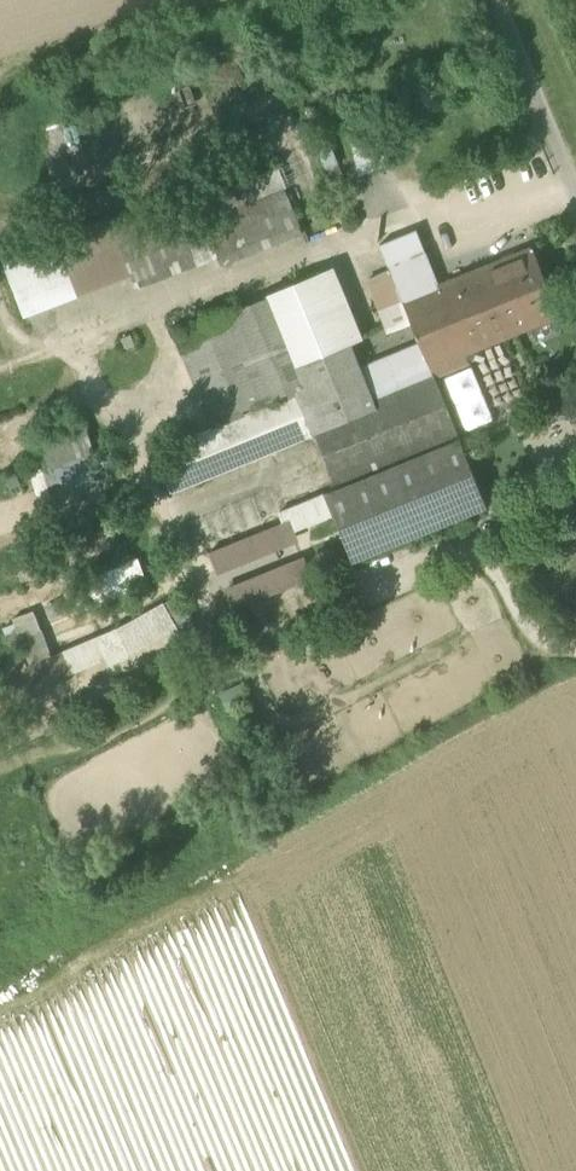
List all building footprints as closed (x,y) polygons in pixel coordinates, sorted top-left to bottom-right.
[(345,143),(358,175),(389,162),(376,131),(345,143)] [(0,260),(23,314),(130,273),(136,287),(216,255),(220,264),(303,230),(278,168),(194,201),(115,233),(109,218),(0,260)] [(389,273),(397,292),(434,277),(424,252),(415,230),(378,245),(389,273)] [(485,267),(511,334),(558,315),(531,248),(485,267)] [(432,375),(432,377),(433,376),(467,362),(463,353),(511,334),(485,267),(437,286),(434,277),(397,292),(401,302),(402,302),(411,325),(418,342),(432,375)] [(332,268),(319,274),(347,341),(360,336),(332,268)] [(397,292),(389,273),(364,283),(386,336),(411,325),(402,302),(401,302),(397,292)] [(267,295),(267,296),(205,321),(244,417),(213,429),(154,453),(170,492),(313,433),(314,433),(359,415),(373,449),(449,418),(433,376),(432,377),(432,375),(371,400),(358,367),(357,366),(347,342),(347,341),(319,274),(267,295)] [(244,417),(205,321),(175,334),(213,429),(244,417)] [(358,367),(371,400),(432,375),(418,342),(358,367)] [(455,405),(483,394),(472,368),(444,379),(455,405)] [(483,394),(455,405),(465,431),(493,420),(483,394)] [(314,433),(336,489),(458,440),(450,418),(449,418),(373,449),(359,415),(314,433)] [(38,438),(48,469),(92,456),(82,424),(38,438)] [(332,514),(351,561),(486,507),(458,440),(336,489),(324,494),(332,514)] [(100,479),(92,456),(48,469),(56,493),(100,479)] [(324,494),(279,511),(284,522),(287,531),(332,514),(324,494)] [(207,553),(214,571),(291,540),(287,531),(284,522),(283,523),(207,553)] [(138,559),(85,580),(96,607),(149,586),(138,559)] [(224,593),(231,610),(307,579),(300,562),(224,593)] [(177,596),(116,629),(128,655),(161,637),(163,641),(193,624),(177,596)] [(13,620),(29,664),(51,656),(35,612),(13,620)] [(129,657),(128,655),(116,629),(26,667),(35,689),(107,660),(109,666),(129,657)] [(241,684),(220,693),(228,713),(249,704),(241,684)]
